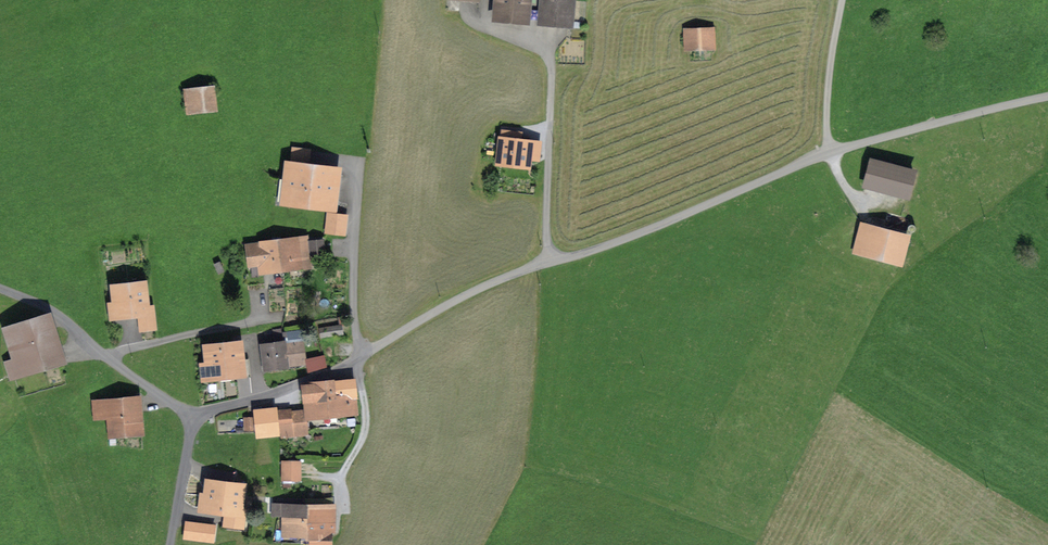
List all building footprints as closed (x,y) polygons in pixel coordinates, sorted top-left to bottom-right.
[(531,0),(492,0),(491,22),(529,25),(531,0)] [(574,0),(538,0),(536,25),(572,28),(574,0)] [(718,48),(717,23),(685,25),(686,50),(718,48)] [(218,109),(215,81),(183,85),(187,112),(218,109)] [(543,139),(523,137),(524,129),(502,127),(502,135),(499,135),(496,165),(532,168),(533,160),(541,161),(543,139)] [(314,164),(310,163),(312,147),(292,145),(290,161),(285,161),(280,207),(309,210),(314,164)] [(910,196),(919,166),(871,153),(863,183),(910,196)] [(343,167),(314,164),(309,210),(327,212),(338,213),(343,167)] [(347,235),(349,214),(338,213),(327,212),(325,233),(347,235)] [(903,263),(912,231),(861,217),(852,248),(903,263)] [(910,228),(913,229),(916,227),(917,225),(917,222),(914,220),(911,220),(909,222),(909,225),(910,228)] [(309,235),(278,238),(282,272),(313,268),(312,256),(310,241),(309,235)] [(252,276),(282,272),(278,238),(245,243),(248,268),(251,267),(252,276)] [(326,255),(324,239),(310,241),(312,256),(326,255)] [(145,312),(142,286),(116,289),(119,315),(145,312)] [(322,338),(347,334),(345,325),(351,324),(350,315),(340,317),(341,325),(321,328),(322,338)] [(58,359),(46,321),(8,333),(20,371),(58,359)] [(326,354),(308,358),(304,329),(285,331),(284,326),(274,328),(275,336),(284,334),(285,341),(262,344),(266,373),(293,369),(292,366),(309,364),(310,372),(329,367),(326,354)] [(239,361),(238,346),(209,349),(212,375),(236,372),(237,378),(250,376),(249,360),(239,361)] [(356,379),(332,381),(333,394),(357,392),(356,379)] [(303,397),(333,394),(332,381),(302,384),(303,397)] [(360,415),(357,392),(333,394),(303,397),(304,409),(306,421),(308,421),(360,415)] [(137,433),(134,399),(132,400),(133,400),(110,402),(95,404),(97,418),(113,417),(114,435),(137,433)] [(281,437),(310,434),(308,421),(306,421),(304,409),(293,410),(292,408),(278,409),(280,433),(281,437)] [(280,433),(278,409),(256,412),(258,435),(280,433)] [(244,416),(244,426),(256,425),(255,415),(244,416)] [(307,477),(307,456),(287,456),(287,477),(307,477)] [(246,504),(249,479),(207,475),(206,489),(202,488),(200,511),(225,513),(224,522),(248,524),(250,504),(246,504)] [(309,513),(309,499),(272,498),(272,512),(282,512),(309,513)] [(337,500),(309,499),(309,513),(337,514),(337,500)] [(336,528),(337,514),(309,513),(282,512),(282,535),(309,536),(309,541),(333,541),(334,528),(336,528)] [(217,537),(219,520),(187,516),(185,534),(217,537)]
